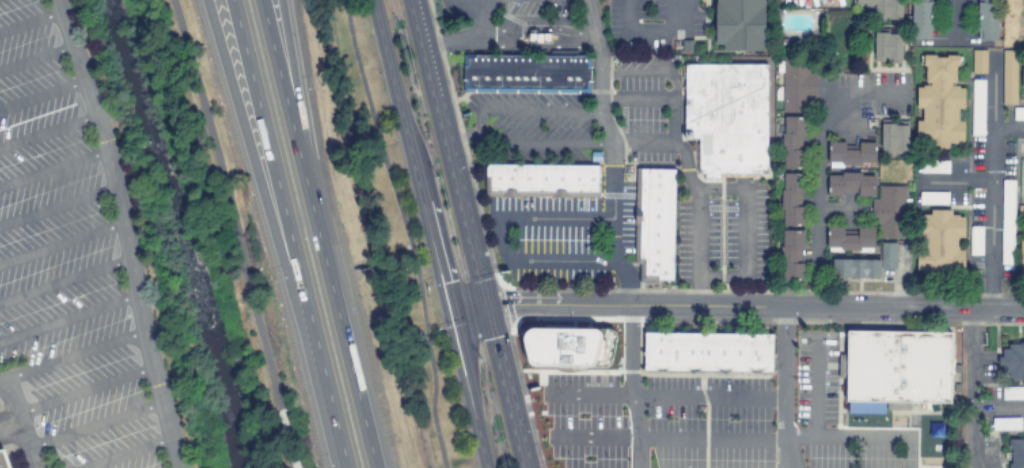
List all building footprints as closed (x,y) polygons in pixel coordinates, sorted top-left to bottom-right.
[(716,4),(716,0),(764,0),(764,44),(763,44),(763,51),(723,51),(723,44),(714,44),(714,4),(716,4)] [(852,6),(874,7),(873,19),(900,20),(900,0),(852,0),(852,6)] [(994,0),(977,0),(976,41),(993,41),(994,0)] [(931,1),(910,2),(910,41),(931,40),(931,1)] [(873,61),(890,62),(890,63),(899,64),(901,34),(874,33),(873,61)] [(532,36),(545,36),(545,43),(532,44),(532,36)] [(986,50),(986,73),(972,73),(972,72),(972,50),(985,50),(986,50)] [(1016,103),(1016,104),(1002,104),(1002,50),(1016,50),(1016,103)] [(590,89),(590,93),(464,92),(463,92),(463,54),(590,56),(590,89)] [(935,57),(945,57),(945,55),(958,55),(958,66),(956,66),(955,83),(951,83),(951,85),(958,86),(958,88),(964,88),(963,108),(958,108),(957,121),(963,121),(963,142),(957,142),(957,144),(949,144),(949,148),(928,148),(928,143),(921,143),(921,141),(916,141),(916,121),(921,121),(921,108),(916,108),(917,87),(922,88),(922,85),(929,85),(929,82),(924,82),(925,66),(923,65),(923,54),(935,54),(935,57)] [(780,170),(803,171),(805,117),(811,117),(812,73),(809,73),(809,62),(783,61),(780,170)] [(766,148),(766,174),(733,174),(720,174),(720,179),(704,179),(704,174),(698,174),(699,148),(699,139),(684,139),(684,79),(684,64),(767,64),(766,148)] [(985,80),(984,136),(971,136),(972,80),(985,80)] [(1013,107),(1023,107),(1023,120),(1013,120),(1013,107)] [(907,125),(880,125),(880,153),(907,153),(907,125)] [(844,143),(827,143),(828,166),(874,166),(874,143),(857,143),(858,150),(845,151),(844,143)] [(948,160),(948,173),(920,173),(920,160),(948,160)] [(598,165),(598,197),(485,196),(485,192),(485,164),(598,165)] [(674,169),(673,280),(643,280),(639,280),(639,278),(640,264),(634,264),(634,254),(635,181),(636,169),(674,169)] [(803,227),(803,174),(781,174),(781,226),(803,227)] [(874,197),(874,175),(827,175),(827,196),(845,196),(845,193),(858,193),(858,197),(874,197)] [(1014,180),(1013,264),(1001,264),(1002,180),(1014,180)] [(947,192),(947,205),(919,204),(919,203),(920,192),(947,192)] [(951,210),(951,214),(958,215),(958,217),(964,217),(963,238),(958,238),(958,250),(964,250),(963,271),(958,271),(958,273),(950,273),(950,278),(930,278),(929,278),(929,273),(921,272),(921,270),(916,270),(916,249),(921,250),(922,237),(916,237),(917,216),(922,217),(922,214),(930,214),(930,209),(951,210)] [(982,227),(982,255),(969,255),(970,227),(970,226),(982,227)] [(873,229),(856,229),(856,236),(843,236),(843,228),(826,228),(826,249),(873,249),(873,229)] [(803,231),(781,231),(781,281),(803,281),(803,231)] [(895,270),(896,243),(880,243),(880,270),(895,270)] [(830,278),(879,279),(879,261),(831,260),(830,278)] [(965,272),(964,290),(981,291),(982,273),(965,272)] [(602,333),(601,338),(606,339),(601,359),(596,358),(594,363),(589,366),(586,366),(586,368),(583,370),(571,372),(563,372),(556,369),(557,365),(532,365),(529,363),(526,356),(523,342),(522,334),(524,330),(529,327),(532,326),(555,326),(594,327),(598,328),(600,330),(602,333)] [(950,333),(949,402),(916,401),(911,401),(909,401),(909,409),(909,410),(886,409),(886,401),(852,401),(848,401),(845,401),(845,378),(841,378),(838,378),(838,354),(841,354),(846,354),(847,341),(847,332),(847,331),(950,333)] [(772,334),(772,372),(769,372),(643,370),(644,332),(772,334)] [(1019,343),(1023,342),(1023,380),(1019,380),(1019,378),(1008,378),(1008,373),(1002,373),(1002,365),(998,365),(997,365),(997,357),(998,357),(1002,357),(1001,349),(1007,349),(1007,344),(1019,344),(1019,343)] [(1002,387),(1023,387),(1023,399),(1002,399),(1002,387)] [(1021,429),(1021,430),(1009,430),(1000,430),(992,430),(992,418),(1020,417),(1021,429)] [(1008,439),(1023,439),(1023,467),(1008,467),(1008,463),(1011,463),(1011,449),(1008,449),(1008,439)] [(5,459),(8,467),(0,467),(0,451),(2,450),(5,459)]
